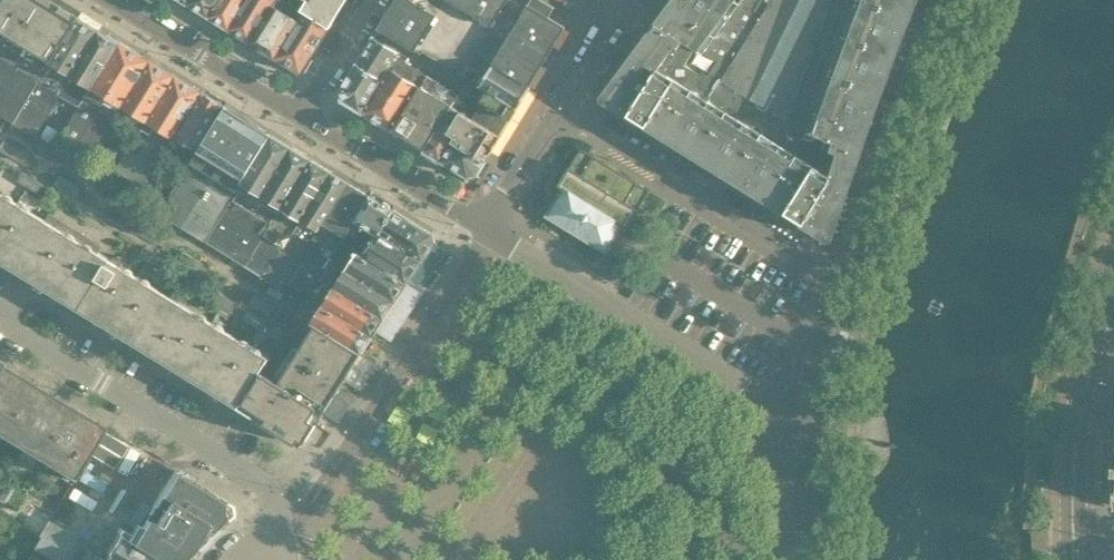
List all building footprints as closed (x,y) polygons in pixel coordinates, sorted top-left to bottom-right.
[(79,17),(52,0),(2,0),(0,4),(0,115),(13,123),(51,64),(79,17)] [(219,0),(189,0),(186,4),(208,17),(219,0)] [(247,0),(219,0),(208,17),(228,30),(247,0)] [(275,0),(247,0),(228,30),(249,42),(275,0)] [(249,42),(297,71),(302,70),(328,28),(288,3),(283,0),(275,0),(249,42)] [(288,3),(328,28),(346,0),(290,0),(288,3)] [(381,26),(380,29),(415,51),(417,48),(447,67),(465,67),(466,65),(485,77),(493,65),(528,86),(564,27),(548,18),(554,7),(543,0),(534,0),(533,1),(532,1),(530,6),(520,0),(397,0),(381,26)] [(734,0),(675,0),(668,9),(715,36),(740,3),(734,0)] [(800,84),(814,46),(829,8),(832,0),(742,0),(740,3),(715,36),(703,53),(695,48),(683,67),(674,80),(709,101),(743,122),(778,144),(790,124),(786,122),(800,84)] [(915,0),(832,0),(829,8),(901,37),(915,0)] [(901,37),(829,8),(814,46),(887,75),(901,37)] [(703,53),(715,36),(668,9),(643,43),(683,67),(695,48),(703,53)] [(100,29),(79,17),(51,64),(13,123),(34,137),(59,95),(100,29)] [(80,108),(92,88),(120,41),(100,29),(59,95),(80,108)] [(362,112),(383,78),(390,67),(392,63),(399,52),(374,37),(340,92),(342,100),(362,112)] [(115,116),(122,106),(150,60),(120,41),(92,88),(80,108),(76,114),(54,149),(84,167),(109,128),(108,128),(115,116)] [(674,81),(674,80),(683,67),(643,43),(606,93),(607,102),(645,126),(674,81)] [(887,75),(814,46),(800,84),(873,114),(887,75)] [(408,57),(399,52),(392,63),(421,81),(425,74),(405,62),(408,57)] [(146,121),(174,75),(150,60),(122,106),(146,121)] [(530,88),(528,86),(493,65),(485,77),(480,85),(487,89),(480,101),(482,102),(507,118),(510,119),(517,107),(518,108),(530,88)] [(383,78),(362,112),(391,130),(418,85),(390,67),(383,78)] [(426,151),(452,106),(459,95),(425,74),(421,81),(418,85),(391,130),(426,151)] [(143,187),(174,137),(202,92),(174,75),(146,121),(115,170),(143,187)] [(680,147),(709,101),(674,80),(674,81),(645,126),(680,147)] [(860,152),(873,114),(800,84),(786,122),(790,124),(860,152)] [(224,105),(202,92),(174,137),(197,151),(224,105)] [(715,169),(743,122),(709,101),(680,147),(715,169)] [(507,118),(482,102),(472,119),(497,134),(507,118)] [(272,135),(224,105),(197,151),(159,213),(205,241),(242,182),(272,135)] [(451,140),(454,135),(449,132),(453,125),(452,123),(459,111),(452,106),(426,151),(440,160),(451,140)] [(497,134),(472,119),(459,111),(452,123),(453,125),(449,132),(454,135),(451,140),(485,161),(500,136),(497,134)] [(749,190),(778,144),(743,122),(715,169),(749,190)] [(831,233),(860,152),(790,124),(778,144),(749,190),(823,236),(831,233)] [(292,147),(272,135),(242,182),(205,241),(226,254),(262,195),(292,147)] [(485,161),(451,140),(440,160),(468,177),(476,175),(485,161)] [(18,161),(23,153),(4,141),(0,147),(0,150),(18,161)] [(312,159),(292,147),(262,195),(226,254),(246,267),(312,159)] [(593,156),(581,149),(569,168),(557,186),(564,190),(548,215),(569,228),(569,229),(569,230),(570,232),(572,231),(573,230),(580,235),(580,237),(581,238),(583,238),(584,237),(605,250),(620,224),(627,228),(638,210),(649,191),(637,183),(594,156),(593,156)] [(332,172),(312,159),(246,267),(266,279),(332,172)] [(43,184),(23,172),(18,181),(38,192),(43,184)] [(313,241),(350,182),(332,172),(266,279),(283,290),(287,283),(313,241)] [(60,176),(55,184),(76,197),(81,188),(60,176)] [(348,234),(371,195),(350,182),(313,241),(287,283),(309,297),(320,279),(323,274),(331,261),(342,243),(348,234)] [(394,209),(371,195),(348,234),(354,237),(360,227),(376,237),(378,234),(394,209)] [(118,271),(122,265),(119,256),(109,258),(109,259),(98,253),(103,245),(50,213),(42,225),(0,200),(0,254),(6,258),(3,263),(91,317),(94,312),(126,331),(123,336),(165,362),(168,357),(200,377),(197,382),(211,390),(214,385),(229,394),(226,399),(239,408),(266,363),(118,271)] [(434,234),(394,209),(378,234),(422,262),(436,242),(434,234)] [(123,214),(118,222),(139,235),(144,227),(123,214)] [(422,262),(378,234),(376,237),(363,256),(407,284),(422,262)] [(342,243),(331,261),(396,302),(407,284),(363,256),(342,243)] [(145,247),(140,255),(159,267),(164,258),(145,247)] [(184,251),(179,260),(199,272),(204,264),(184,251)] [(384,319),(396,302),(331,261),(323,274),(320,279),(384,319)] [(384,319),(320,279),(309,297),(372,337),(384,319)] [(215,290),(210,298),(231,312),(237,303),(215,290)] [(254,295),(249,303),(269,315),(274,307),(254,295)] [(372,337),(309,297),(299,314),(315,325),(361,353),(372,337)] [(304,442),(349,371),(361,353),(315,325),(299,314),(267,364),(266,363),(239,408),(242,410),(254,418),(296,444),(297,443),(301,446),(303,442),(304,442)] [(274,326),(269,335),(280,341),(285,333),(274,326)] [(0,365),(0,366),(0,436),(2,438),(6,430),(24,440),(19,448),(21,449),(26,442),(25,441),(52,396),(32,384),(27,392),(17,386),(22,378),(1,365),(0,365)] [(73,408),(52,396),(25,441),(26,442),(43,452),(39,460),(62,473),(66,466),(74,470),(70,478),(72,479),(104,427),(87,417),(83,423),(80,424),(68,417),(73,408)] [(449,444),(442,439),(438,446),(445,450),(449,444)] [(231,514),(231,505),(176,471),(131,543),(160,559),(185,559),(231,514)] [(2,502),(9,491),(0,486),(0,501),(2,502)] [(105,559),(98,555),(72,540),(74,537),(50,522),(34,549),(52,559),(106,559),(105,559)] [(131,543),(120,536),(112,531),(98,555),(105,559),(106,559),(160,559),(131,543)]
